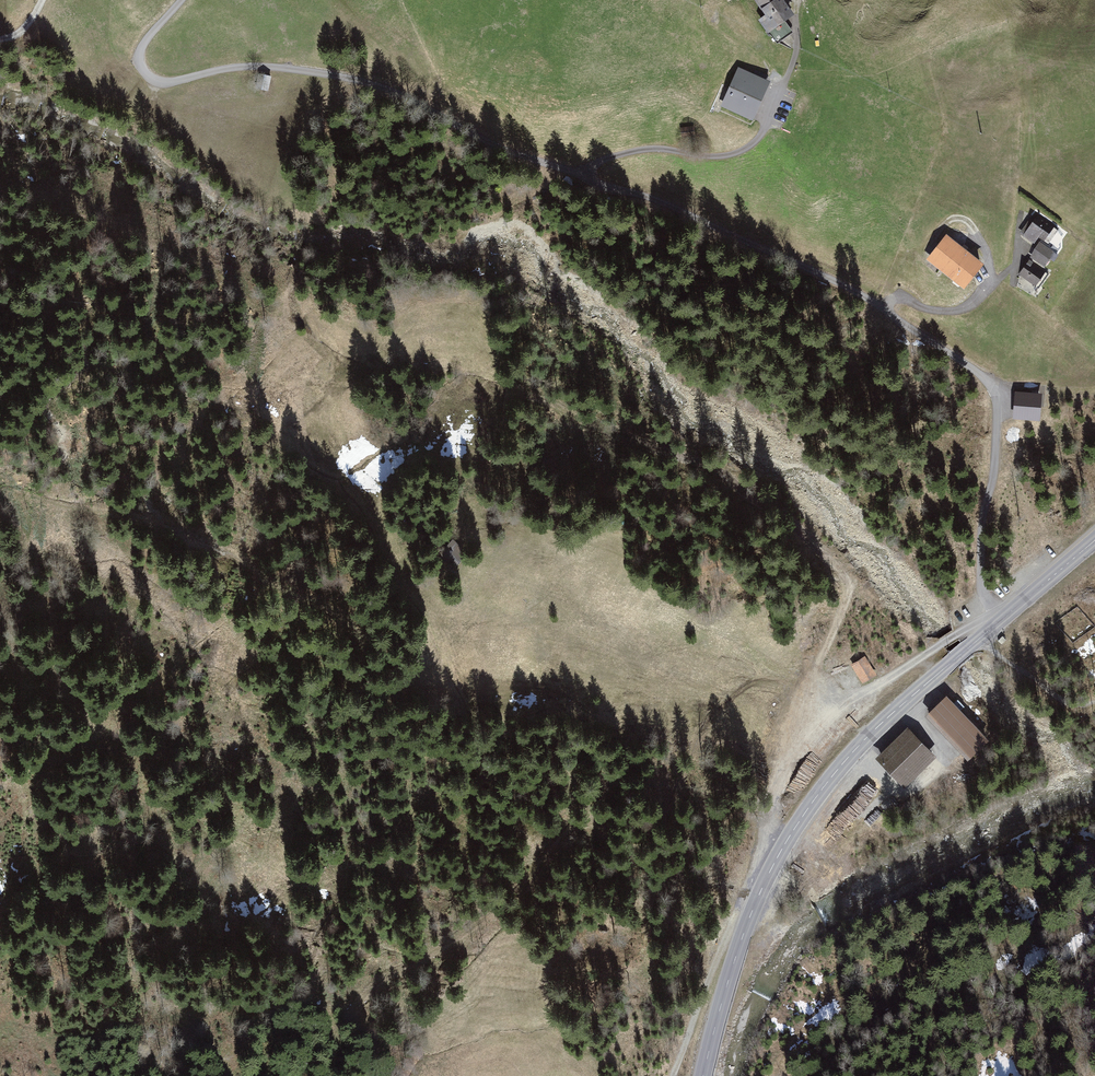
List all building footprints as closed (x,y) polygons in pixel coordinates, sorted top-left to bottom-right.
[(765,18),(758,22),(768,35),(794,19),(782,0),(753,0),(765,18)] [(771,85),(739,69),(721,107),(753,122),(771,85)] [(1056,227),(1036,214),(1023,233),(1033,240),(1036,235),(1045,242),(1056,227)] [(926,257),(964,286),(984,260),(946,231),(926,257)] [(1035,250),(1047,258),(1050,252),(1037,243),(1033,248),(1035,250)] [(1047,258),(1035,250),(1030,257),(1042,265),(1047,258)] [(1046,272),(1028,260),(1017,274),(1032,284),(1037,277),(1041,280),(1046,272)] [(1037,417),(1039,395),(1017,394),(1015,416),(1037,417)] [(861,679),(873,672),(864,657),(852,665),(861,679)] [(999,743),(953,697),(932,719),(977,764),(999,743)] [(945,759),(914,728),(882,759),(913,791),(945,759)]
